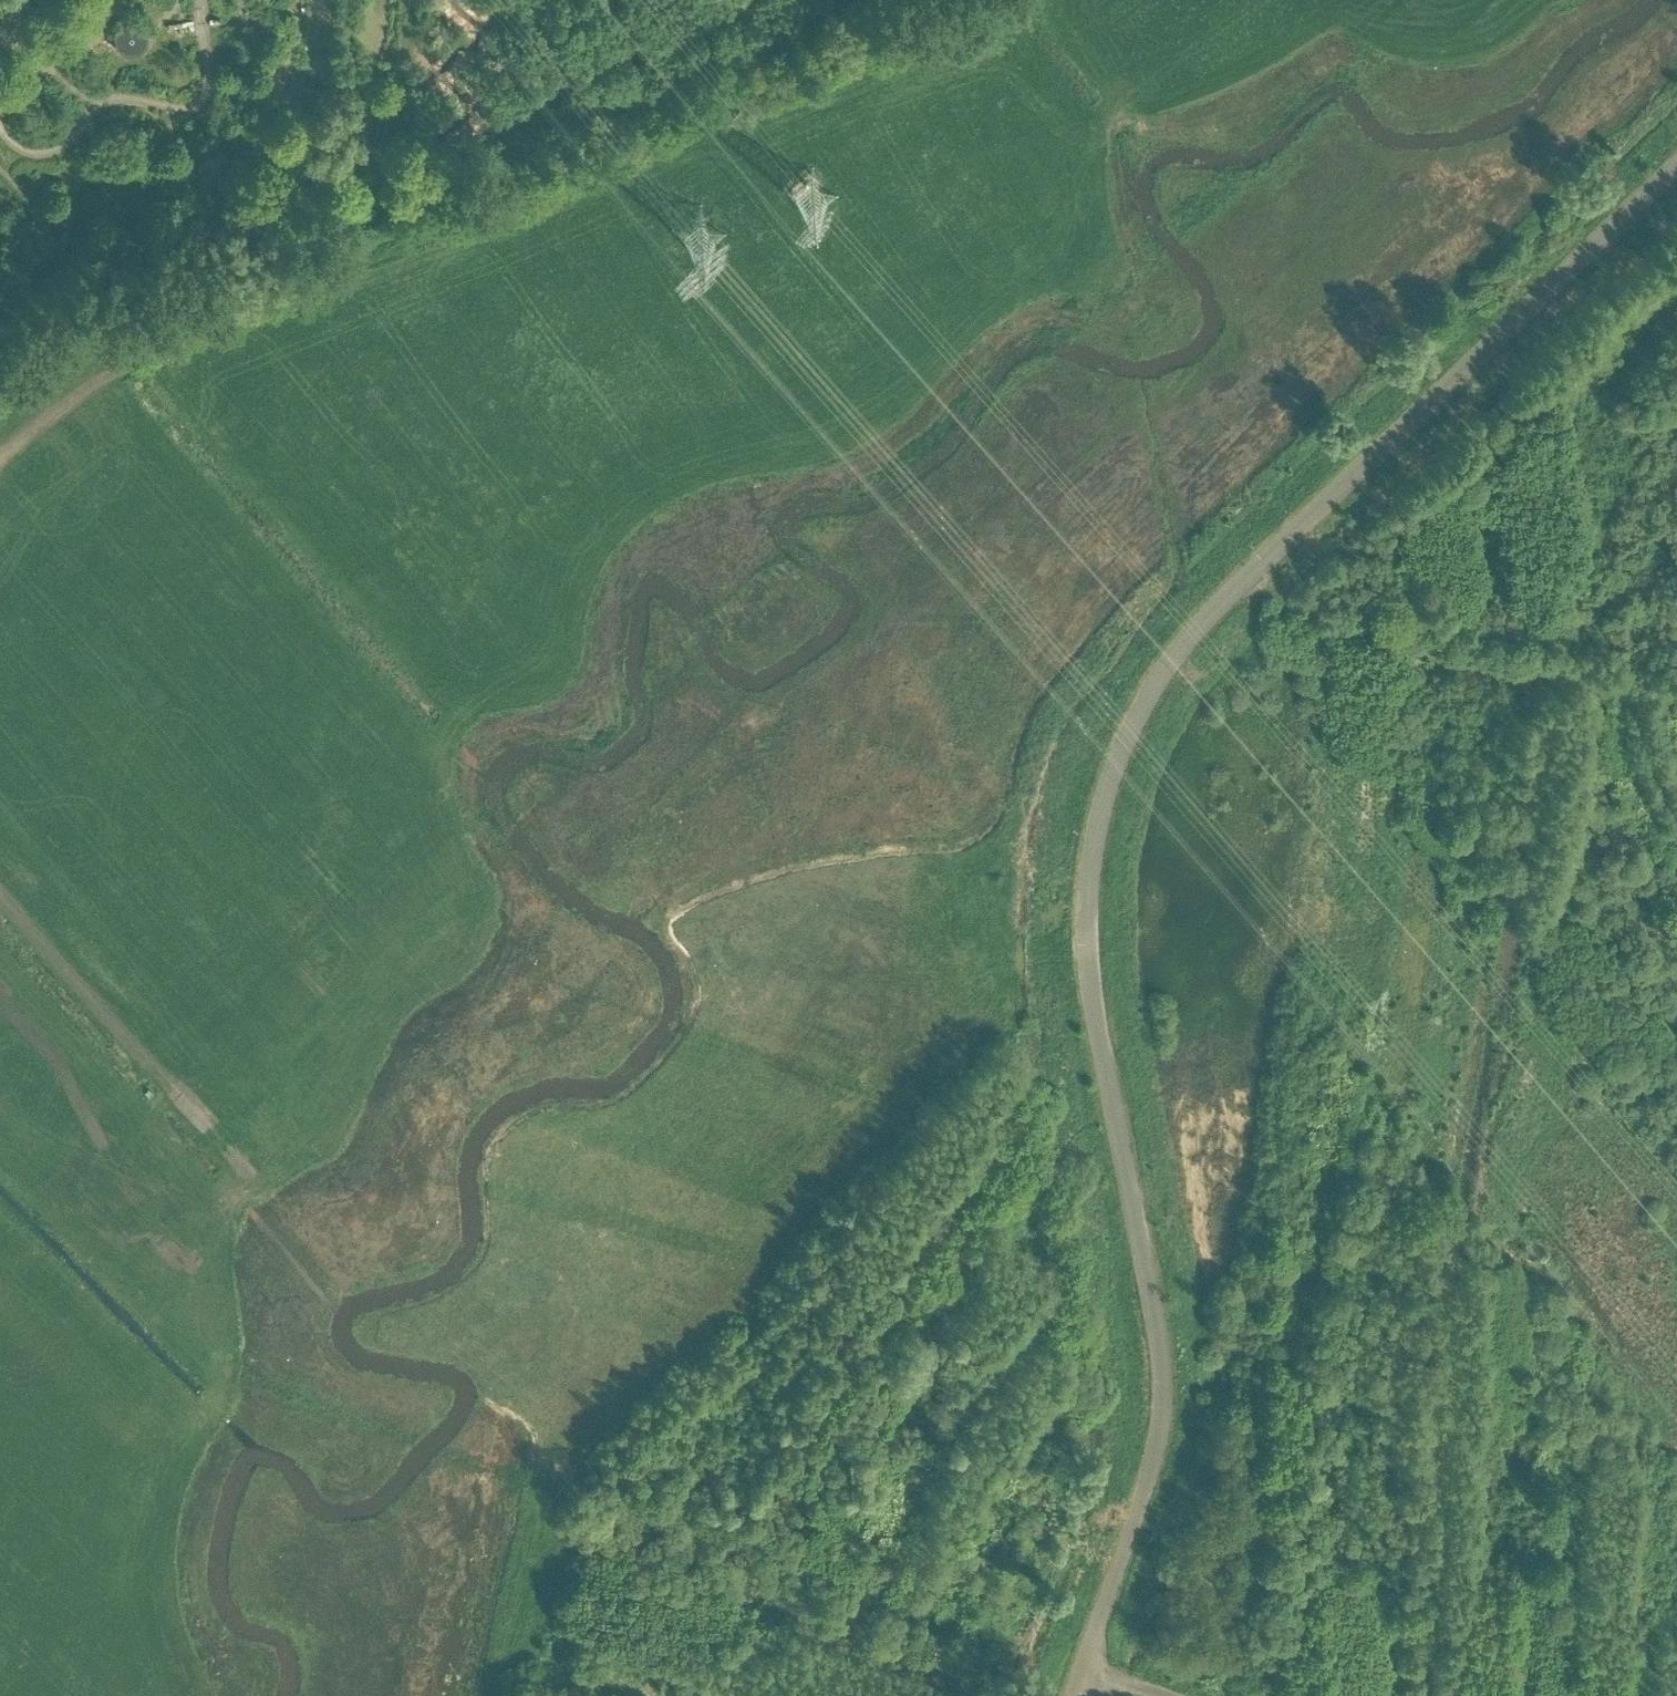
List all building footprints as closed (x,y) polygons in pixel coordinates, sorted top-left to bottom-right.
[(138,19),(124,22),(115,28),(117,47),(129,55),(142,52),(151,43),(149,28),(138,19)]
